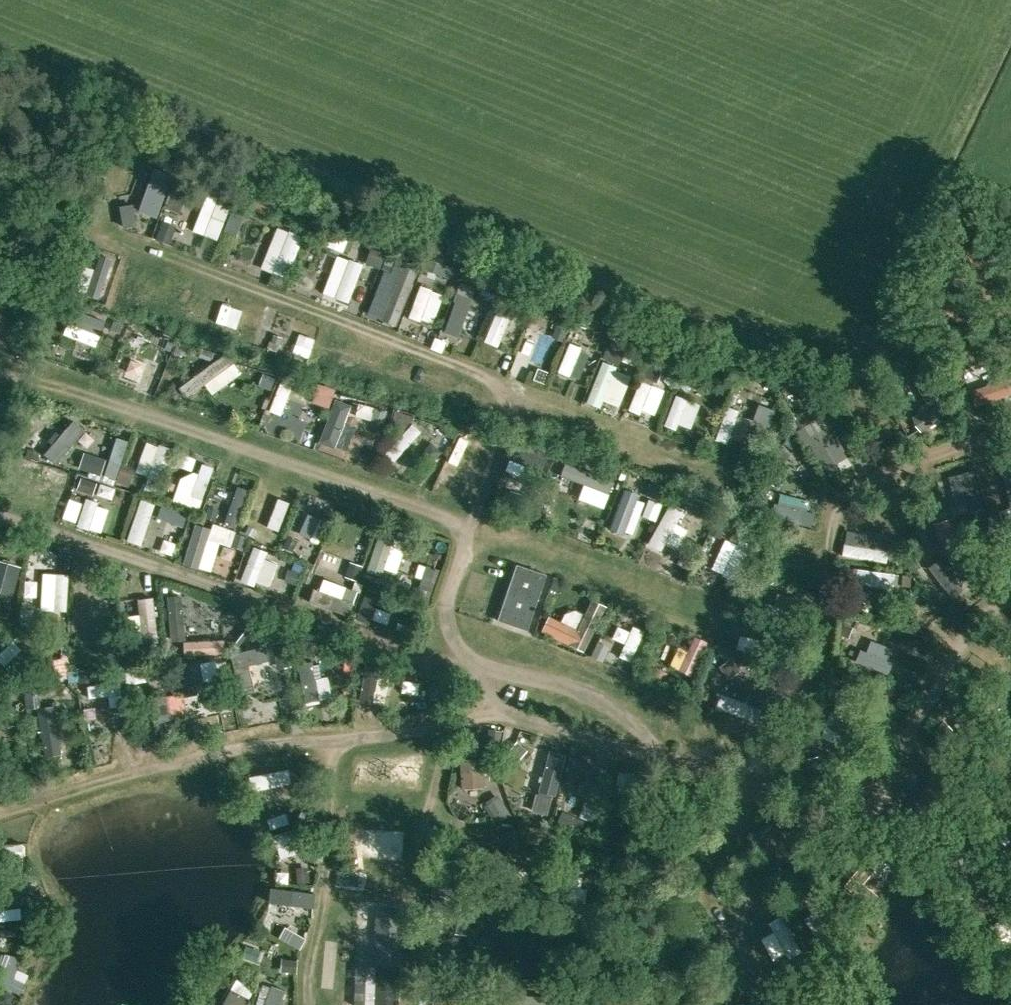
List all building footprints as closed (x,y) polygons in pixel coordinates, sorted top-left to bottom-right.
[(140,221),(166,225),(172,183),(146,179),(140,221)] [(225,242),(240,202),(215,193),(200,233),(225,242)] [(271,271),(299,279),(310,234),(282,227),(271,271)] [(331,296),(358,306),(373,264),(345,254),(331,296)] [(98,296),(104,268),(90,265),(84,293),(98,296)] [(409,311),(422,277),(399,269),(387,303),(409,311)] [(430,322),(441,289),(428,284),(416,318),(430,322)] [(217,293),(208,318),(222,322),(230,298),(217,293)] [(463,294),(455,329),(476,334),(484,299),(463,294)] [(488,347),(503,353),(518,316),(503,310),(488,347)] [(541,367),(553,331),(538,326),(526,361),(541,367)] [(303,344),(301,355),(317,359),(320,349),(303,344)] [(657,348),(652,359),(666,366),(671,355),(657,348)] [(158,350),(133,359),(143,385),(168,376),(158,350)] [(626,415),(641,375),(610,363),(594,403),(626,415)] [(232,371),(219,380),(225,390),(238,381),(232,371)] [(648,382),(637,412),(651,417),(662,387),(648,382)] [(326,384),(319,403),(338,409),(345,391),(326,384)] [(685,435),(689,427),(699,432),(709,406),(684,396),(671,429),(685,435)] [(367,404),(363,417),(379,422),(384,409),(367,404)] [(331,428),(344,438),(359,420),(346,409),(331,428)] [(724,444),(741,450),(753,416),(736,410),(724,444)] [(393,454),(405,464),(432,434),(420,424),(393,454)] [(89,475),(104,479),(117,432),(103,428),(89,475)] [(469,431),(458,462),(476,468),(487,437),(469,431)] [(155,478),(150,491),(165,496),(181,450),(154,440),(142,474),(155,478)] [(196,501),(209,505),(218,478),(205,474),(196,501)] [(635,492),(622,529),(636,534),(650,497),(635,492)] [(264,518),(275,523),(265,542),(279,549),(300,507),(276,495),(264,518)] [(161,517),(174,521),(177,508),(148,499),(135,541),(152,547),(161,517)] [(95,500),(93,506),(77,501),(72,520),(110,531),(117,506),(95,500)] [(678,554),(694,530),(676,518),(660,541),(678,554)] [(730,543),(738,526),(725,520),(716,536),(730,543)] [(195,563),(217,569),(225,545),(239,549),(244,532),(208,521),(195,563)] [(249,584),(266,589),(278,552),(261,546),(249,584)] [(355,575),(358,563),(335,558),(333,569),(355,575)] [(7,591),(2,615),(18,618),(27,568),(3,564),(0,578),(0,590),(7,591)] [(529,629),(547,573),(518,564),(499,619),(529,629)] [(865,572),(865,588),(889,588),(889,572),(865,572)] [(703,638),(698,653),(686,649),(679,670),(703,678),(716,643),(703,638)] [(328,676),(327,662),(308,663),(311,703),(338,701),(336,675),(328,676)] [(367,702),(379,705),(388,669),(376,666),(367,702)] [(258,714),(270,713),(267,670),(254,671),(258,714)] [(121,685),(96,685),(96,701),(121,700),(121,685)] [(48,688),(35,689),(36,706),(49,705),(48,688)] [(189,694),(174,698),(179,720),(194,717),(189,694)] [(729,698),(724,709),(740,716),(745,704),(729,698)] [(59,745),(60,721),(50,721),(50,744),(59,745)] [(545,784),(563,791),(577,757),(560,749),(545,784)] [(494,755),(470,756),(472,794),(496,793),(494,755)] [(287,860),(306,856),(300,832),(281,836),(287,860)] [(44,922),(44,909),(23,909),(22,921),(44,922)] [(403,911),(376,910),(374,1004),(400,1004),(403,911)] [(782,933),(772,936),(779,956),(800,949),(790,916),(777,920),(782,933)] [(250,996),(255,986),(234,974),(222,996),(223,996),(239,1004),(245,1004),(250,996)]
